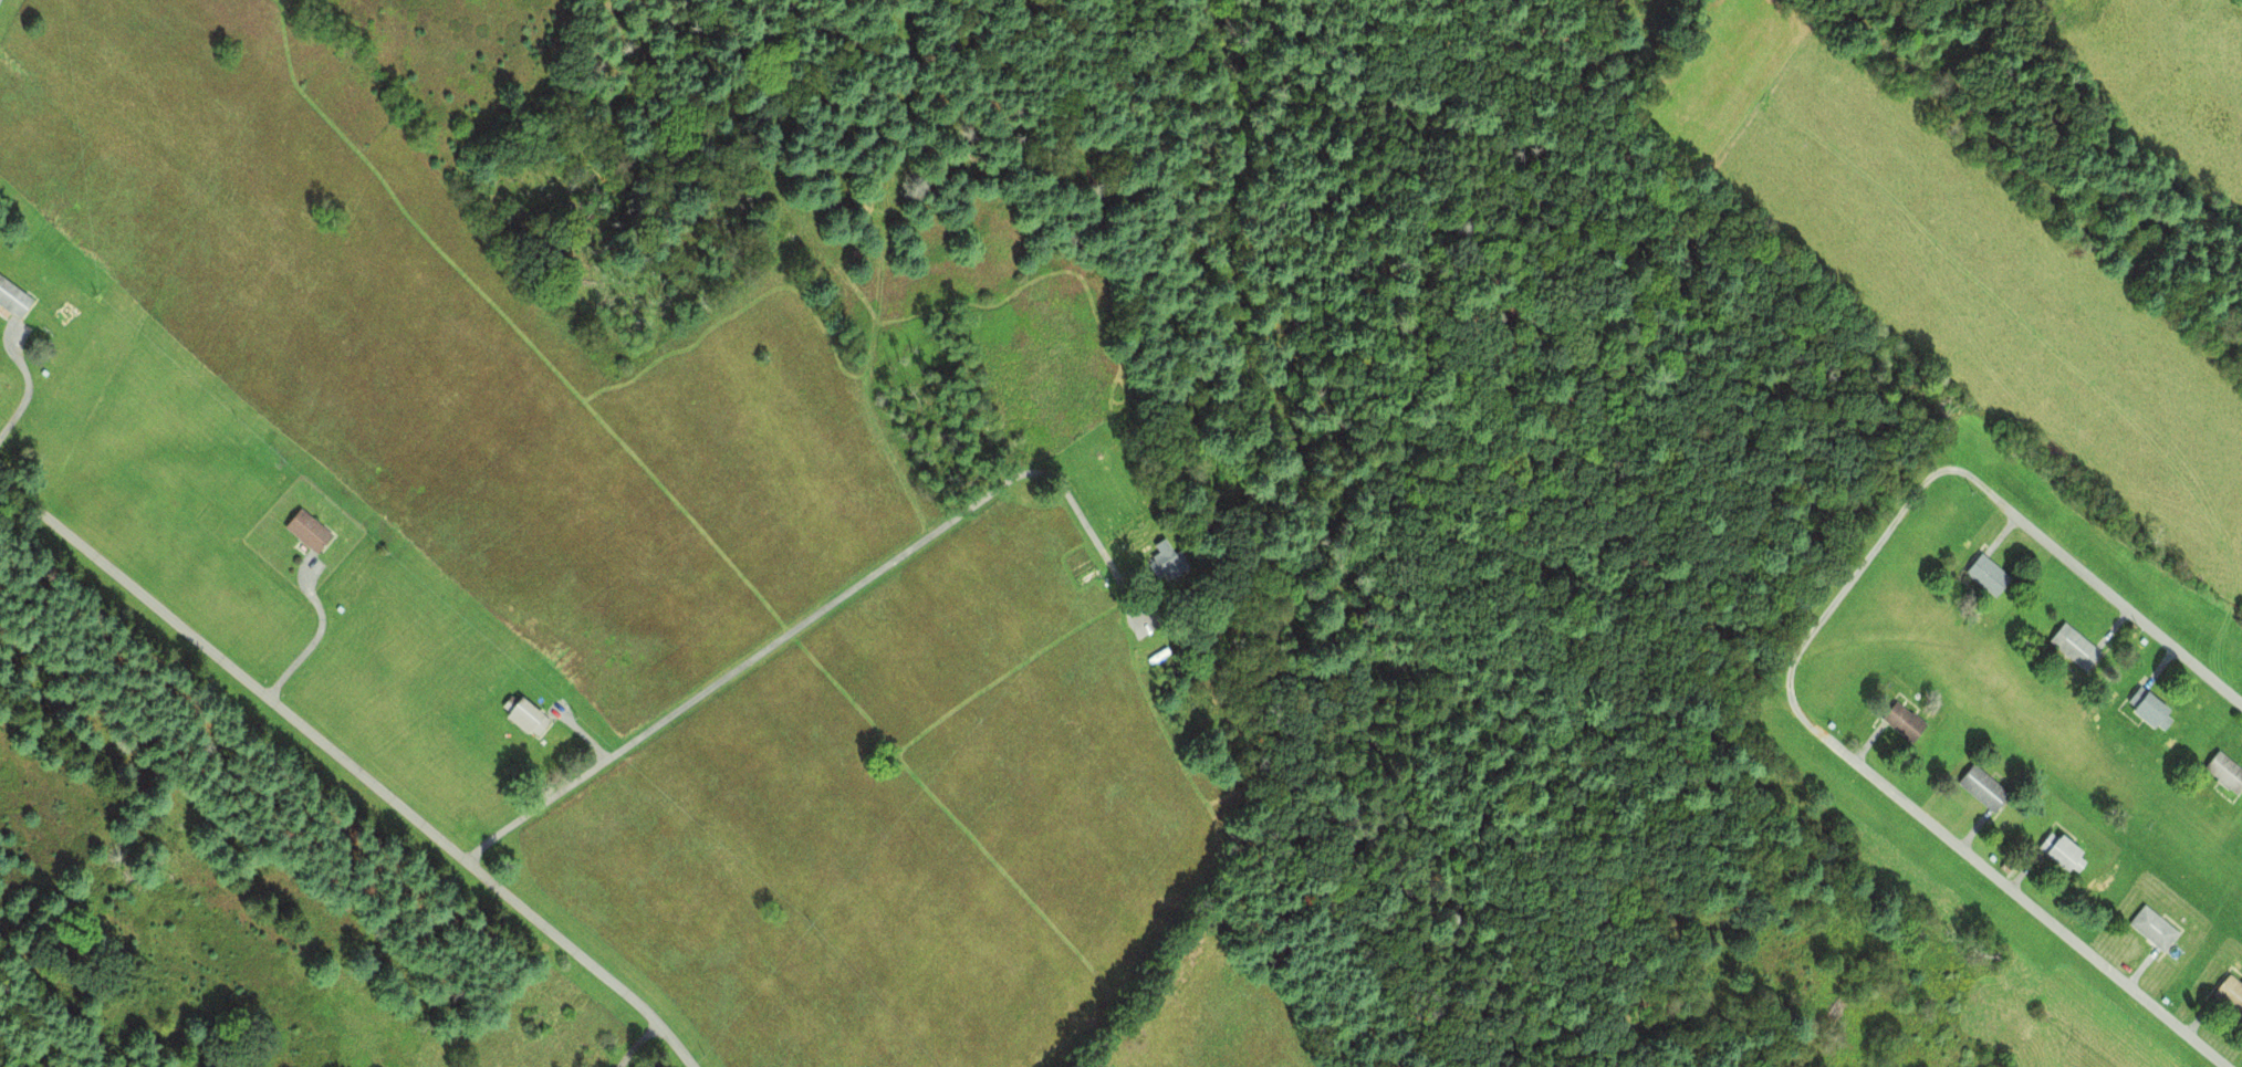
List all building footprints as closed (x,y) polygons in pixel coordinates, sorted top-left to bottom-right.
[(32,300),(0,276),(0,307),(18,320),(32,300)] [(283,526),(315,554),(331,536),(300,508),(283,526)] [(1961,571),(1977,552),(2010,579),(1995,598),(1961,571)] [(2047,642),(2063,624),(2099,653),(2084,673),(2047,642)] [(2124,704),(2139,686),(2171,712),(2156,731),(2124,704)] [(534,740),(549,721),(515,695),(500,715),(534,740)] [(1890,700),(1878,718),(1911,743),(1925,725),(1890,700)] [(2200,768),(2235,795),(2241,787),(2241,771),(2215,750),(2200,768)] [(1969,762),(1952,784),(1992,812),(2008,789),(1969,762)] [(2035,846),(2051,827),(2081,855),(2065,872),(2035,846)] [(2141,901),(2175,932),(2156,952),(2123,922),(2141,901)] [(2209,992),(2241,1020),(2241,986),(2225,972),(2209,992)]
